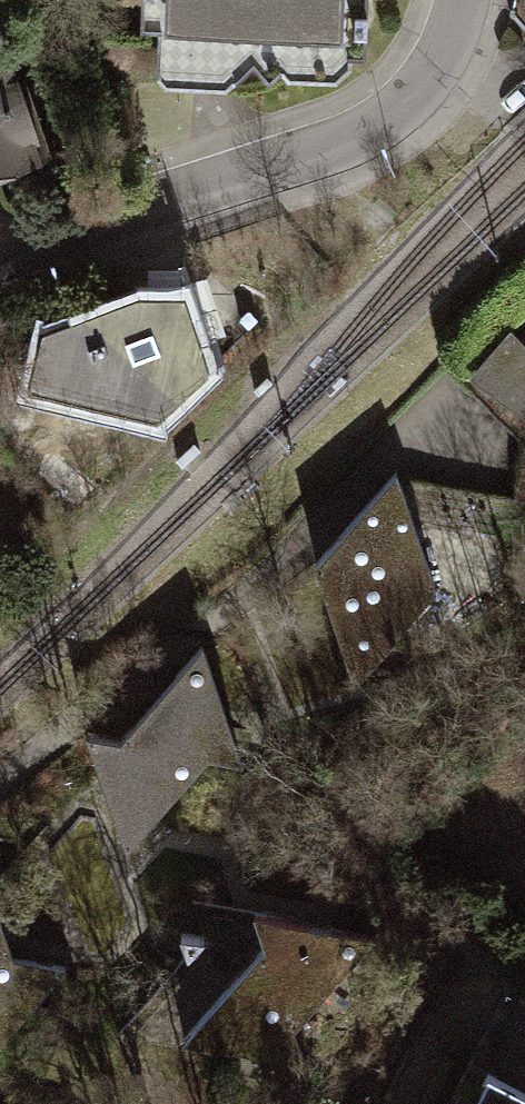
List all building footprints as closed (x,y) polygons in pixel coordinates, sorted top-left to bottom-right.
[(140,26),(166,26),(166,55),(175,56),(174,83),(250,85),(336,52),(363,51),(365,0),(141,0),(140,26)] [(0,58),(0,168),(43,154),(12,55),(0,58)] [(140,292),(36,331),(26,386),(157,418),(206,368),(182,293),(140,292)] [(480,358),(520,399),(524,395),(524,347),(508,331),(480,358)] [(432,588),(395,472),(313,560),(352,678),(432,588)] [(200,645),(121,738),(207,754),(238,759),(200,645)] [(121,738),(84,732),(122,848),(207,754),(121,738)] [(371,936),(250,914),(262,947),(291,1024),(371,936)] [(0,927),(0,953),(9,954),(0,927)] [(304,1063),(291,1024),(262,947),(179,1039),(304,1063)] [(0,953),(0,1041),(65,965),(9,954),(0,953)] [(472,1103),(524,1103),(524,1093),(489,1073),(472,1103)]
